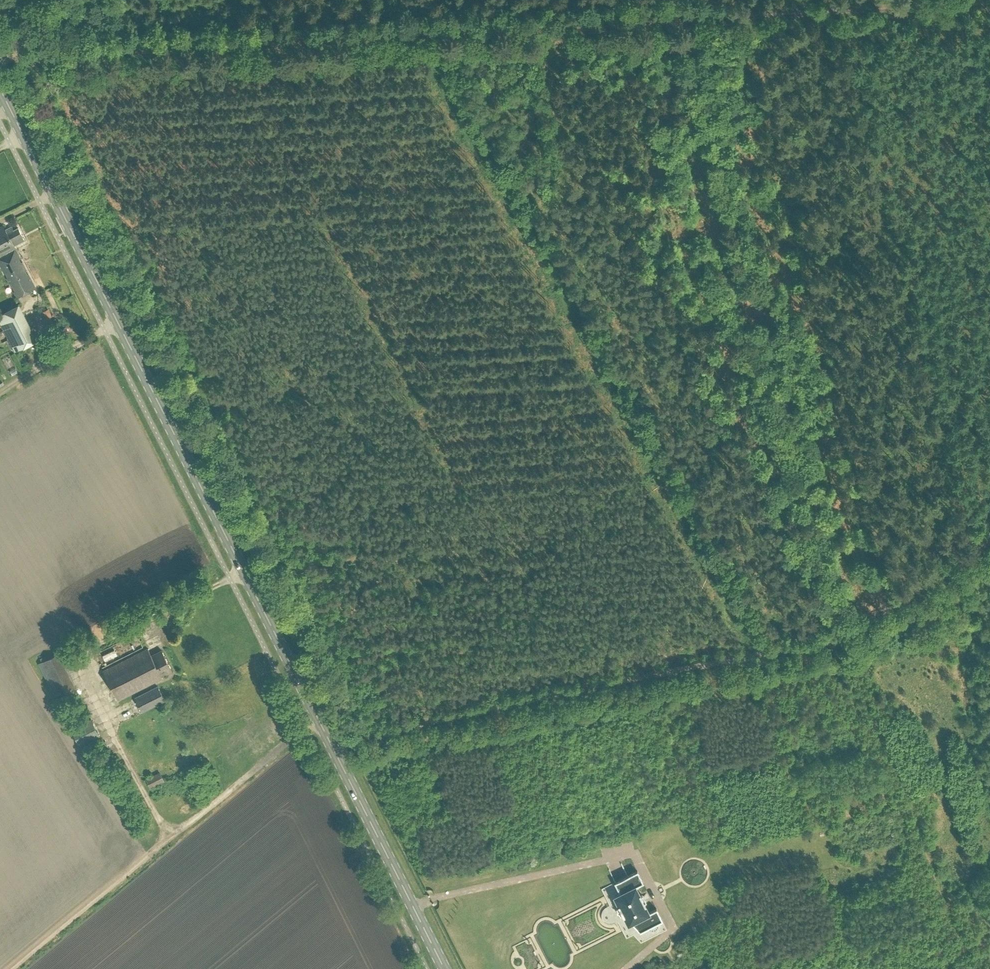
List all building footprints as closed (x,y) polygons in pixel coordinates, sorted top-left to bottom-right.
[(15,249),(14,246),(24,240),(22,236),(18,228),(14,230),(12,227),(5,230),(3,226),(0,228),(0,257),(15,249)] [(0,257),(0,265),(17,298),(36,288),(15,249),(0,257)] [(22,303),(26,313),(35,309),(31,300),(22,303)] [(15,352),(38,340),(20,304),(0,314),(0,321),(15,352)] [(48,309),(42,312),(45,319),(51,317),(48,309)] [(151,656),(148,649),(103,671),(118,701),(163,678),(162,676),(172,671),(162,651),(151,656)] [(39,663),(55,695),(74,686),(57,650),(40,659),(42,662),(39,663)] [(157,686),(135,697),(142,712),(165,700),(157,686)] [(142,719),(165,708),(162,702),(139,714),(142,719)] [(94,719),(74,730),(79,738),(99,728),(94,719)] [(146,779),(150,788),(165,781),(160,771),(146,779)] [(657,922),(661,920),(662,919),(656,908),(648,912),(644,904),(645,904),(644,902),(646,901),(642,894),(641,895),(640,893),(639,893),(635,886),(643,882),(637,870),(614,882),(620,893),(614,896),(624,915),(625,915),(639,930),(639,931),(640,931),(648,927),(650,928),(652,929),(655,928),(657,927),(658,924),(657,922)]
